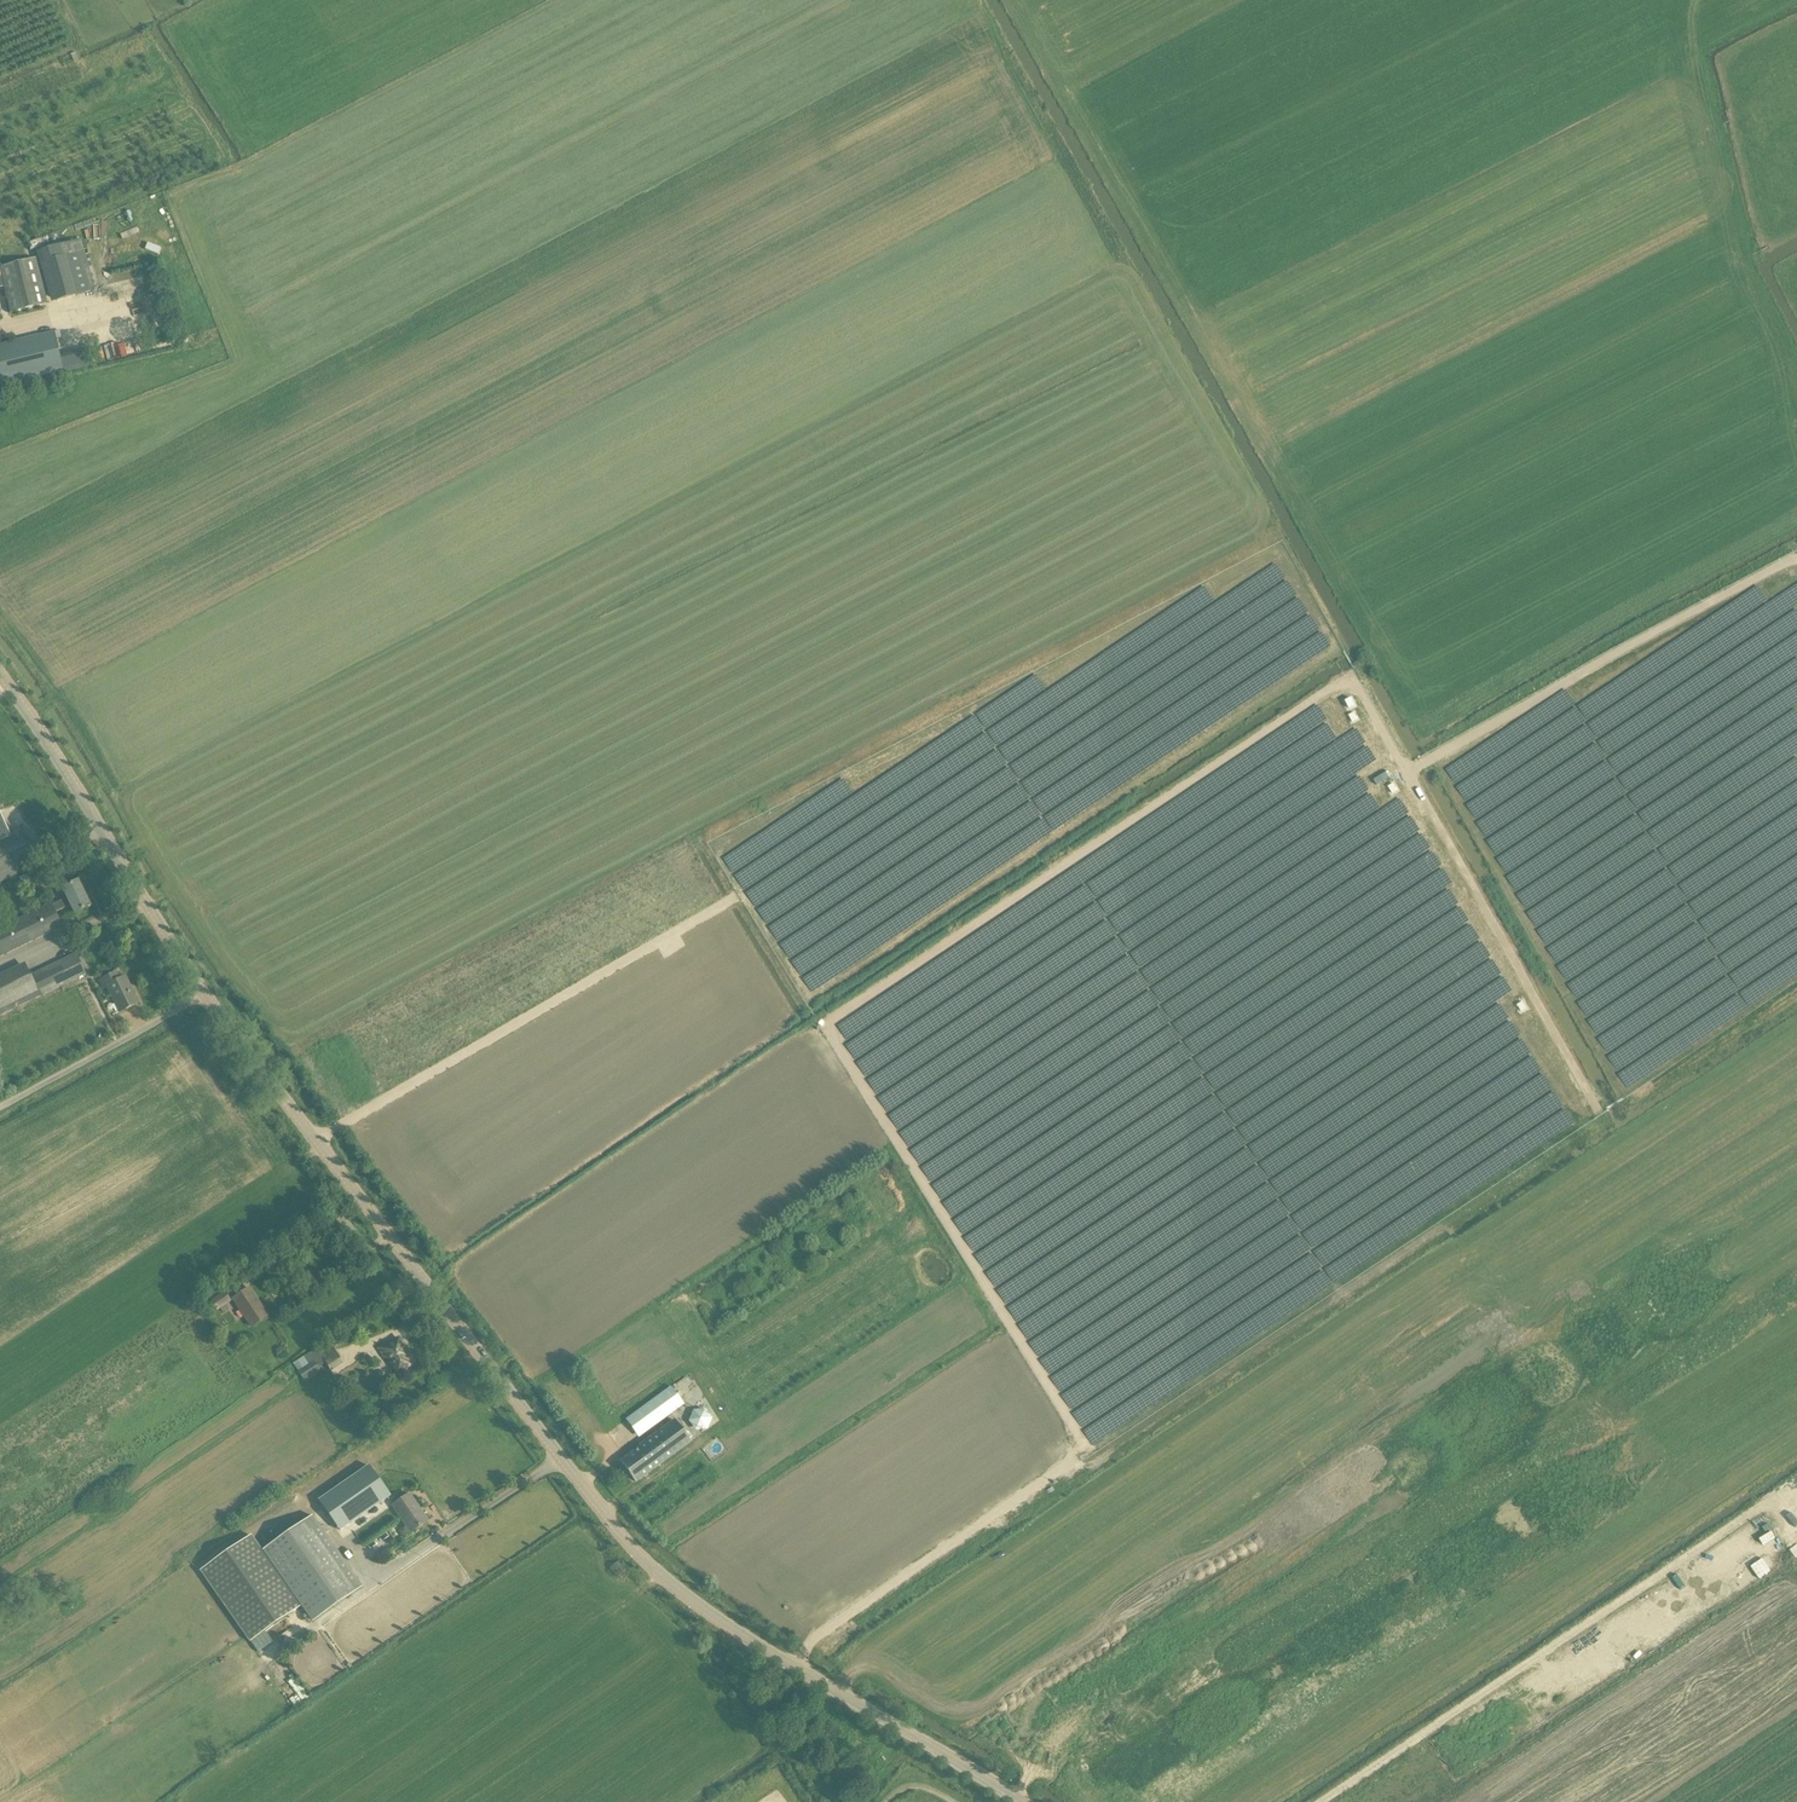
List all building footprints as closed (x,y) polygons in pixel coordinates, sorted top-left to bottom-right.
[(96,290),(85,252),(42,263),(53,303),(77,296),(96,290)] [(1,267),(0,267),(0,287),(4,286),(11,313),(48,304),(37,259),(1,267)] [(54,332),(0,345),(0,386),(64,370),(54,332)] [(1353,698),(1346,702),(1349,708),(1356,705),(1353,698)] [(1355,713),(1349,716),(1352,722),(1359,719),(1355,713)] [(1394,784),(1388,787),(1392,793),(1397,790),(1394,784)] [(36,865),(19,829),(10,834),(0,814),(0,883),(36,865)] [(63,927),(56,912),(70,906),(75,915),(92,906),(79,881),(62,888),(67,898),(52,905),(52,903),(0,928),(0,957),(63,927)] [(31,975),(25,963),(0,975),(0,1016),(86,974),(76,953),(31,975)] [(103,991),(107,989),(119,1013),(139,1003),(126,976),(121,979),(117,972),(98,981),(103,991)] [(1523,1002),(1518,1005),(1521,1012),(1526,1009),(1523,1002)] [(232,1300),(250,1327),(268,1315),(250,1288),(232,1300)] [(228,1309),(226,1305),(231,1301),(225,1291),(210,1301),(216,1311),(220,1309),(223,1313),(228,1309)] [(330,1342),(320,1347),(309,1353),(293,1363),(304,1382),(320,1372),(314,1361),(321,1357),(331,1371),(343,1364),(330,1342)] [(410,1358),(402,1345),(394,1350),(390,1343),(386,1346),(383,1342),(376,1346),(384,1357),(386,1356),(397,1373),(411,1364),(408,1359),(410,1358)] [(669,1412),(683,1402),(671,1386),(627,1418),(640,1436),(670,1414),(669,1412)] [(698,1431),(714,1420),(704,1405),(688,1417),(698,1431)] [(691,1442),(674,1419),(639,1445),(640,1447),(621,1461),(636,1482),(691,1442)] [(369,1466),(317,1502),(322,1509),(338,1532),(389,1496),(377,1479),(369,1466)] [(403,1538),(410,1533),(429,1521),(411,1493),(392,1505),(405,1526),(398,1531),(403,1538)] [(362,1587),(313,1517),(263,1551),(312,1621),(362,1587)] [(251,1536),(201,1570),(249,1641),(300,1606),(262,1552),(251,1536)] [(604,1570),(611,1580),(621,1573),(614,1563),(604,1570)]
